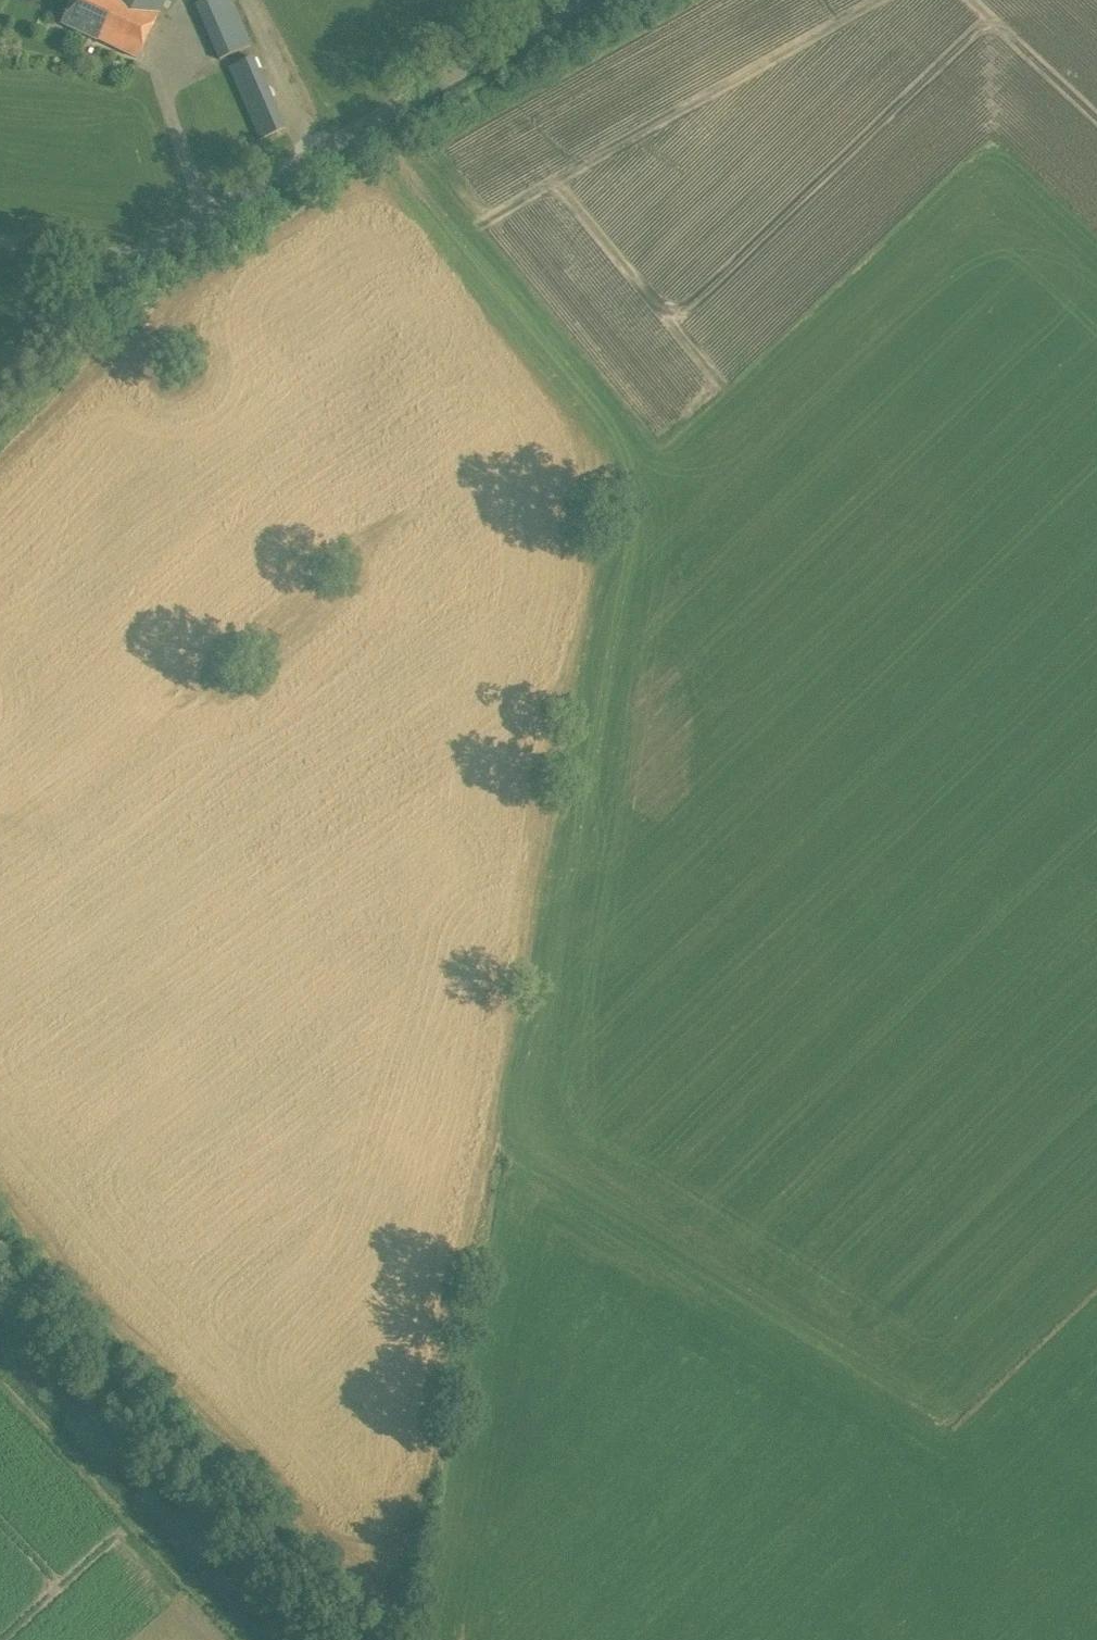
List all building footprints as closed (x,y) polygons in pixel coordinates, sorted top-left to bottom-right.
[(165,0),(72,0),(61,22),(97,39),(136,57),(165,0)] [(251,45),(231,0),(203,0),(193,4),(217,59),(251,45)] [(254,123),(281,113),(259,56),(232,66),(254,123)]
